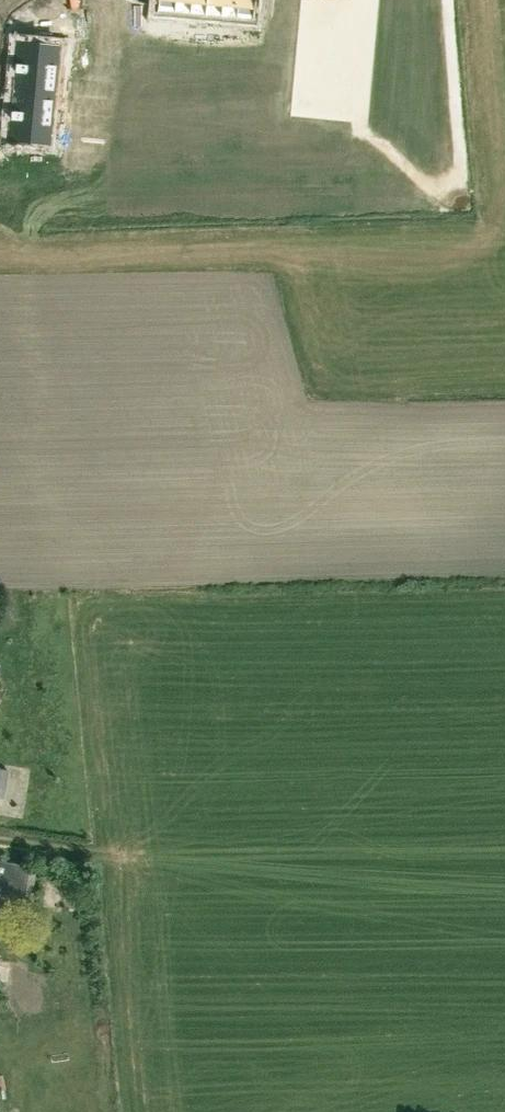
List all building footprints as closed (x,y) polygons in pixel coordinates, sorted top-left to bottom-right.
[(207,0),(158,0),(157,13),(205,17),(207,0)] [(205,17),(254,22),(256,0),(207,0),(205,17)] [(258,68),(430,87),(437,20),(299,5),(297,22),(264,18),(258,68)] [(54,40),(64,15),(55,11),(45,36),(54,40)] [(146,15),(134,14),(132,39),(143,40),(146,15)] [(16,78),(15,92),(26,93),(54,96),(59,47),(18,43),(16,64),(17,64),(16,78)] [(54,96),(26,93),(15,92),(14,106),(12,121),(10,121),(9,141),(50,145),(54,96)] [(9,770),(0,768),(0,798),(4,799),(9,770)] [(35,866),(0,860),(0,888),(4,888),(3,893),(30,897),(35,866)] [(30,997),(37,1009),(50,1002),(42,990),(30,997)]
